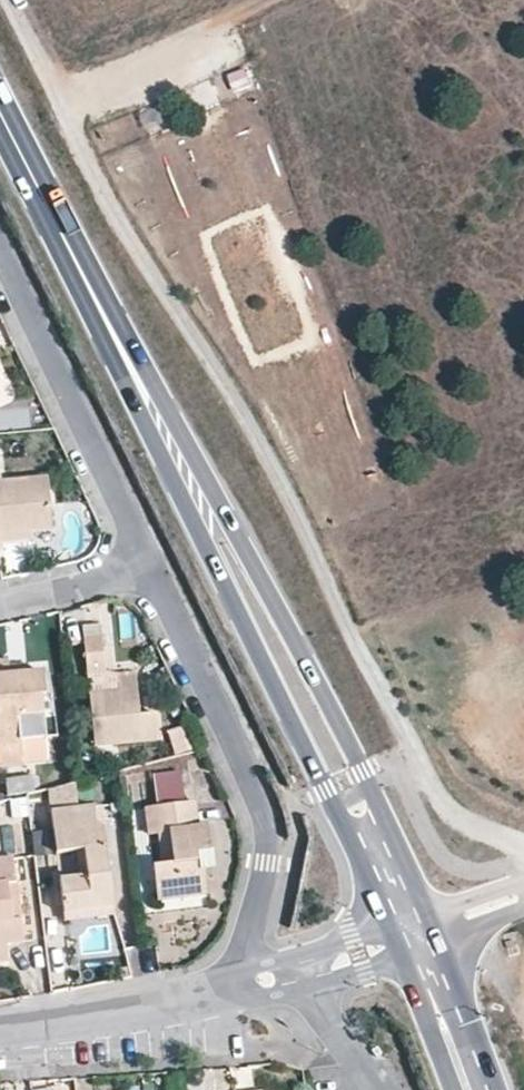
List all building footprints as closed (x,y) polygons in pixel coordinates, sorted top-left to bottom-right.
[(249,66),(227,76),(235,96),(257,86),(249,66)] [(210,80),(184,91),(195,115),(221,103),(210,80)] [(163,104),(139,114),(147,134),(171,124),(163,104)] [(50,529),(47,481),(2,483),(1,475),(0,475),(0,533),(50,529)] [(100,636),(85,637),(87,673),(104,671),(100,636)] [(0,660),(0,749),(2,766),(24,765),(22,742),(46,742),(41,671),(9,675),(8,660),(0,660)] [(117,694),(89,697),(94,747),(156,742),(150,713),(140,714),(136,671),(117,674),(117,694)] [(174,755),(191,751),(186,727),(168,731),(174,755)] [(181,772),(153,774),(156,805),(184,803),(181,772)] [(8,795),(34,792),(32,777),(6,780),(8,795)] [(196,803),(152,807),(153,837),(174,835),(177,865),(152,868),(155,904),(205,899),(203,872),(211,870),(209,831),(197,832),(196,803)] [(100,807),(53,813),(55,854),(82,853),(84,876),(59,878),(62,908),(82,904),(84,913),(113,909),(100,807)] [(0,865),(0,965),(7,965),(5,943),(25,942),(16,863),(0,865)]
